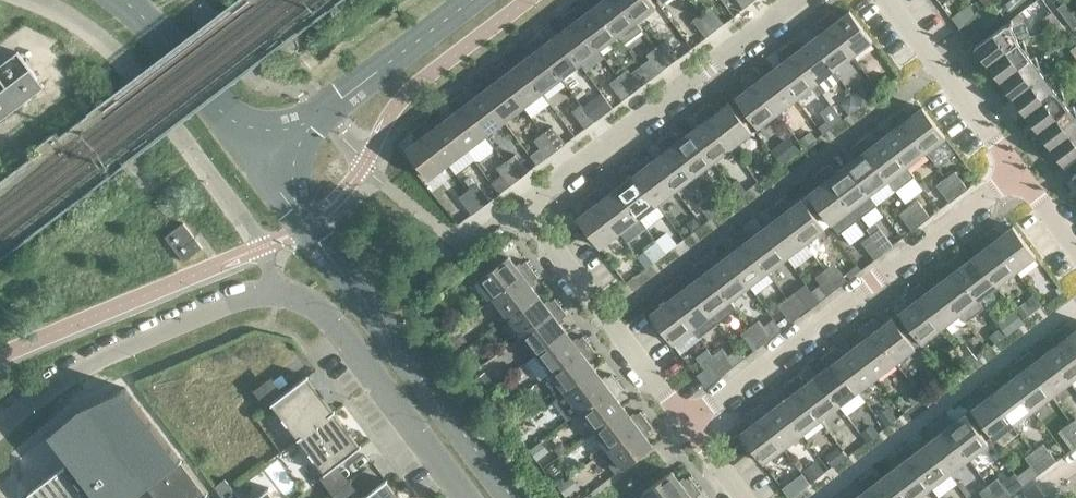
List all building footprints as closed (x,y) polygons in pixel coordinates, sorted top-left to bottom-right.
[(636,20),(621,0),(601,0),(595,5),(618,34),(624,43),(643,29),(636,20)] [(636,20),(656,5),(652,0),(621,0),(636,20)] [(743,9),(753,1),(752,0),(737,0),(743,9)] [(1018,0),(1010,0),(1005,4),(1010,11),(1020,3),(1018,0)] [(1057,7),(1065,17),(1072,12),(1064,1),(1057,7)] [(578,4),(570,10),(599,49),(618,34),(595,5),(586,12),(582,11),(582,10),(578,4)] [(599,49),(570,10),(562,16),(566,22),(568,22),(567,26),(558,33),(580,63),(599,49)] [(872,40),(850,10),(839,18),(835,17),(835,16),(831,10),(823,16),(852,55),(872,40)] [(1045,16),(1053,26),(1060,21),(1052,11),(1045,16)] [(702,12),(693,20),(706,37),(715,30),(702,12)] [(1020,13),(1019,12),(1008,20),(1009,22),(1004,24),(974,46),(988,64),(1019,41),(1018,40),(1023,38),(1023,39),(1031,36),(1030,34),(1030,35),(1023,18),(1020,13)] [(1072,12),(1065,17),(1073,28),(1075,25),(1075,17),(1072,12)] [(993,13),(982,21),(988,28),(998,20),(993,13)] [(977,14),(959,28),(970,42),(988,28),(982,21),(977,14)] [(852,55),(823,16),(815,23),(819,28),(821,28),(821,32),(811,39),(834,69),(852,55)] [(1068,32),(1060,21),(1053,26),(1061,37),(1068,32)] [(540,33),(532,39),(561,77),(580,63),(558,33),(548,40),(544,40),(544,38),(540,33)] [(1019,41),(988,64),(1000,81),(1031,57),(1023,39),(1023,38),(1018,40),(1019,41)] [(561,77),(532,39),(524,45),(528,50),(530,51),(529,55),(520,62),(542,92),(561,77)] [(794,39),(786,45),(815,83),(834,69),(811,39),(802,46),(798,46),(798,44),(794,39)] [(666,40),(657,47),(670,64),(679,57),(666,40)] [(815,83),(786,45),(778,51),(782,56),(784,57),(783,61),(774,68),(796,98),(815,83)] [(657,47),(647,54),(650,58),(661,72),(670,64),(657,47)] [(45,86),(18,51),(0,64),(0,120),(45,86)] [(1036,55),(1031,57),(1000,81),(1013,97),(1044,74),(1036,55)] [(650,58),(641,65),(651,79),(661,72),(650,58)] [(502,62),(494,68),(523,106),(542,92),(520,62),(510,69),(506,69),(506,67),(502,62)] [(641,65),(631,72),(642,86),(651,79),(641,65)] [(756,67),(748,73),(777,112),(796,98),(774,68),(764,75),(760,74),(760,73),(756,67)] [(523,106),(494,68),(486,74),(490,79),(492,79),(491,83),(482,91),(505,120),(523,106)] [(628,68),(619,75),(632,93),(642,86),(631,72),(628,68)] [(886,71),(877,78),(883,86),(892,78),(886,71)] [(1049,72),(1044,74),(1013,97),(1026,114),(1057,91),(1056,90),(1049,72)] [(777,112),(748,73),(740,80),(744,85),(746,85),(746,89),(736,97),(758,127),(777,112)] [(619,75),(610,82),(623,100),(632,93),(619,75)] [(1061,88),(1056,90),(1057,91),(1026,114),(1038,131),(1069,108),(1069,107),(1061,88)] [(858,89),(852,93),(860,103),(870,96),(864,89),(858,89)] [(465,90),(457,96),(486,134),(505,120),(482,91),(473,98),(469,97),(469,95),(465,90)] [(843,99),(842,104),(849,112),(860,104),(851,93),(843,99)] [(486,134),(457,96),(449,102),(453,108),(455,108),(454,112),(445,119),(467,149),(486,134)] [(711,102),(703,108),(732,146),(752,131),(729,101),(719,109),(715,109),(715,107),(711,102)] [(593,103),(586,109),(595,121),(602,116),(593,103)] [(582,104),(572,111),(585,128),(595,121),(582,104)] [(1069,107),(1069,108),(1038,131),(1051,147),(1075,129),(1075,110),(1074,105),(1069,107)] [(945,136),(923,106),(912,114),(908,114),(908,112),(904,106),(896,113),(926,151),(945,136)] [(732,146),(703,108),(695,114),(699,119),(701,120),(700,124),(691,131),(713,161),(732,146)] [(831,108),(821,116),(828,126),(838,118),(831,108)] [(926,151),(896,113),(888,119),(892,124),(894,124),(894,128),(884,135),(907,165),(926,151)] [(427,119),(419,124),(448,163),(467,149),(445,119),(435,126),(431,126),(431,124),(427,119)] [(448,163),(419,124),(411,131),(415,136),(417,136),(416,140),(406,148),(429,178),(448,163)] [(553,125),(544,133),(557,150),(566,143),(553,125)] [(811,129),(799,137),(804,144),(816,136),(811,129)] [(1051,147),(1064,165),(1075,156),(1075,129),(1051,147)] [(674,130),(665,136),(695,175),(713,161),(691,131),(681,138),(677,137),(678,135),(674,130)] [(544,133),(534,140),(540,147),(547,157),(557,150),(544,133)] [(859,141),(888,179),(896,190),(915,176),(907,165),(884,135),(875,143),(871,142),(871,140),(867,135),(859,141)] [(695,175),(665,136),(657,142),(661,148),(663,148),(663,152),(653,159),(676,189),(695,175)] [(779,140),(769,147),(781,163),(800,150),(794,141),(785,148),(779,140)] [(888,179),(859,141),(851,147),(855,152),(857,153),(856,157),(847,164),(869,194),(888,179)] [(540,147),(530,154),(538,164),(547,157),(540,147)] [(515,154),(506,161),(519,178),(528,171),(515,154)] [(636,159),(628,165),(657,203),(676,189),(653,159),(644,166),(640,166),(640,164),(636,159)] [(506,161),(497,168),(502,176),(510,185),(519,178),(506,161)] [(830,163),(821,169),(858,218),(877,204),(869,194),(847,164),(837,171),(833,170),(833,169),(830,163)] [(657,203),(628,165),(620,171),(624,176),(626,177),(625,181),(616,188),(638,217),(657,203)] [(858,218),(821,169),(813,176),(817,181),(819,181),(819,185),(808,193),(839,233),(858,218)] [(954,170),(945,177),(959,195),(968,188),(954,170)] [(502,176),(493,183),(500,193),(510,185),(502,176)] [(738,176),(731,181),(740,193),(747,188),(738,176)] [(945,177),(936,184),(950,202),(959,195),(945,177)] [(478,182),(468,189),(482,207),(491,200),(478,182)] [(598,187),(590,193),(619,232),(638,217),(616,188),(606,195),(602,194),(602,192),(598,187)] [(468,189),(459,196),(472,214),(482,207),(468,189)] [(619,232),(590,193),(582,199),(585,204),(586,204),(586,207),(576,215),(600,247),(619,232)] [(710,195),(699,203),(710,217),(720,209),(710,195)] [(784,198),(776,204),(805,242),(825,228),(802,198),(792,206),(788,205),(788,203),(784,198)] [(917,199),(908,205),(922,223),(931,217),(917,199)] [(805,242),(776,204),(768,210),(772,215),(774,216),(773,220),(764,227),(786,257),(805,242)] [(908,205),(899,212),(912,230),(922,223),(908,205)] [(691,216),(690,226),(692,229),(700,222),(694,214),(691,216)] [(875,221),(866,228),(870,234),(884,252),(893,245),(875,221)] [(184,261),(202,247),(184,222),(165,236),(184,261)] [(995,225),(987,231),(1016,270),(1036,255),(1013,225),(1003,233),(999,233),(999,231),(995,225)] [(747,226),(738,233),(768,271),(786,257),(764,227),(754,234),(750,234),(751,232),(747,226)] [(667,231),(655,240),(665,253),(677,244),(667,231)] [(1016,270),(987,231),(979,238),(983,243),(985,243),(984,247),(975,254),(997,284),(1016,270)] [(768,271),(738,233),(730,239),(734,244),(736,244),(736,248),(726,255),(749,285),(768,271)] [(870,234),(861,241),(875,259),(884,252),(870,234)] [(655,240),(643,249),(653,262),(665,253),(655,240)] [(957,254),(949,260),(978,299),(997,284),(975,254),(965,262),(961,261),(961,259),(957,254)] [(479,278),(494,298),(532,268),(526,260),(521,264),(521,266),(517,266),(509,255),(479,278)] [(709,255),(701,261),(730,299),(749,285),(726,255),(717,262),(713,262),(713,260),(709,255)] [(978,299),(949,260),(941,266),(945,271),(947,272),(946,276),(937,283),(960,313),(978,299)] [(737,308),(730,299),(701,261),(693,267),(697,272),(699,273),(698,277),(689,284),(711,314),(718,322),(737,308)] [(857,264),(846,272),(850,278),(861,269),(857,264)] [(538,276),(532,268),(494,298),(508,316),(538,294),(531,284),(531,280),(533,281),(538,276)] [(821,284),(813,291),(819,300),(838,286),(825,269),(815,276),(821,284)] [(920,282),(912,288),(941,327),(960,313),(937,283),(928,290),(924,289),(924,288),(920,282)] [(672,283),(663,289),(693,328),(711,314),(689,284),(679,291),(675,290),(676,289),(672,283)] [(805,283),(787,297),(801,315),(819,301),(805,283)] [(941,327),(912,288),(904,295),(908,300),(910,300),(909,304),(899,312),(921,342),(941,327)] [(693,328),(663,289),(655,296),(659,301),(661,301),(661,305),(650,313),(673,343),(693,328)] [(545,303),(538,294),(508,316),(522,335),(561,306),(555,298),(549,302),(549,304),(545,303)] [(1030,299),(1016,309),(1024,319),(1038,309),(1030,299)] [(567,314),(561,306),(522,335),(537,354),(566,331),(559,322),(560,318),(562,318),(567,314)] [(1014,308),(996,321),(1006,334),(1024,320),(1014,308)] [(785,315),(777,322),(781,329),(790,322),(785,315)] [(759,318),(750,325),(763,343),(782,329),(781,329),(777,322),(772,317),(763,324),(759,318)] [(874,317),(866,323),(895,362),(915,347),(892,317),(882,325),(878,324),(878,322),(874,317)] [(1075,329),(1072,329),(1072,327),(1068,322),(1060,328),(1075,349),(1075,329)] [(895,362),(866,323),(858,329),(862,334),(864,335),(863,339),(854,346),(877,376),(895,362)] [(750,325),(741,332),(754,350),(763,343),(750,325)] [(999,326),(988,334),(995,342),(1005,335),(999,326)] [(1060,328),(1052,334),(1056,339),(1058,340),(1057,344),(1048,351),(1070,381),(1075,376),(1075,349),(1060,328)] [(573,340),(566,331),(537,354),(551,372),(589,343),(583,335),(578,339),(578,341),(573,340)] [(966,342),(958,348),(968,362),(977,356),(966,342)] [(595,351),(589,343),(551,372),(565,391),(595,369),(588,359),(588,355),(590,355),(595,351)] [(837,345),(829,351),(858,390),(877,376),(854,346),(845,353),(840,352),(841,351),(837,345)] [(721,347),(712,353),(726,372),(744,358),(737,348),(727,355),(721,347)] [(1030,350),(1022,356),(1051,395),(1070,381),(1048,351),(1038,358),(1034,357),(1034,356),(1030,350)] [(858,390),(829,351),(821,358),(825,363),(826,363),(826,367),(816,374),(839,404),(858,390)] [(707,366),(697,373),(707,386),(726,372),(712,353),(703,360),(707,366)] [(1051,395),(1022,356),(1014,363),(1018,368),(1020,368),(1019,372),(1010,379),(1033,409),(1051,395)] [(602,378),(595,369),(565,391),(555,399),(569,418),(580,410),(618,381),(612,373),(607,377),(606,379),(602,378)] [(487,370),(476,378),(486,391),(497,383),(487,370)] [(799,374),(791,380),(820,419),(839,404),(816,374),(807,381),(803,381),(803,379),(799,374)] [(297,438),(298,438),(335,410),(334,410),(333,410),(308,377),(309,376),(308,375),(271,403),(272,404),(273,403),(283,417),(282,417),(288,424),(298,437),(297,438)] [(993,379),(985,385),(1014,423),(1033,409),(1010,379),(1001,386),(997,386),(997,384),(993,379)] [(820,419),(791,380),(783,386),(787,391),(789,392),(788,396),(779,403),(802,433),(820,419)] [(624,389),(618,381),(580,410),(594,429),(624,407),(617,397),(617,393),(619,393),(624,389)] [(1014,423),(985,385),(977,391),(981,396),(982,397),(982,401),(972,408),(994,438),(1014,423)] [(58,440),(87,479),(102,497),(129,497),(183,457),(129,386),(89,414),(58,440)] [(916,390),(906,397),(912,404),(922,397),(916,390)] [(501,391),(490,400),(498,410),(508,401),(501,391)] [(762,402),(753,408),(783,447),(802,433),(779,403),(770,410),(765,409),(766,408),(762,402)] [(888,404),(878,412),(887,424),(897,416),(888,404)] [(631,416),(624,407),(594,429),(608,448),(647,419),(640,411),(635,415),(635,417),(631,416)] [(783,447),(753,408),(746,415),(750,420),(751,420),(751,424),(741,432),(763,462),(783,447)] [(335,411),(335,410),(298,438),(298,439),(299,438),(309,452),(314,459),(314,458),(324,472),(325,473),(361,446),(360,444),(360,445),(334,411),(335,411)] [(947,413),(939,419),(968,458),(988,443),(965,413),(955,421),(951,420),(951,419),(947,413)] [(653,427),(647,419),(608,448),(623,467),(653,445),(645,435),(646,430),(647,431),(653,427)] [(968,458),(939,419),(931,426),(935,431),(937,431),(936,435),(927,442),(950,472),(968,458)] [(870,421),(859,430),(866,440),(878,431),(870,421)] [(1059,432),(1072,449),(1075,446),(1075,428),(1072,422),(1059,432)] [(543,440),(531,448),(539,459),(551,450),(543,440)] [(910,442),(902,448),(931,486),(950,472),(927,442),(918,449),(913,449),(914,447),(910,442)] [(1044,443),(1034,450),(1047,468),(1057,461),(1044,443)] [(839,446),(826,455),(833,465),(846,455),(839,446)] [(902,448),(894,454),(898,459),(899,460),(899,464),(889,471),(910,497),(916,497),(931,486),(902,448)] [(1031,465),(1017,476),(1025,485),(1047,468),(1034,450),(1025,457),(1031,465)] [(181,460),(146,486),(147,487),(148,486),(157,497),(203,497),(207,494),(207,493),(206,494),(181,461),(182,461),(181,460)] [(817,460),(803,470),(812,481),(825,471),(817,460)] [(33,497),(89,497),(80,487),(81,486),(76,480),(75,480),(65,467),(66,466),(65,465),(28,493),(29,494),(30,493),(33,497)] [(646,497),(676,497),(696,483),(689,475),(684,479),(684,481),(680,481),(672,470),(642,493),(646,497)] [(864,476),(881,497),(910,497),(889,471),(880,478),(876,477),(876,475),(872,470),(864,476)] [(1015,472),(1002,483),(1011,495),(1025,485),(1017,476),(1015,472)] [(793,474),(780,484),(790,497),(803,487),(793,474)] [(573,476),(560,486),(568,496),(581,486),(573,476)] [(864,476),(856,482),(860,488),(862,488),(861,492),(853,497),(881,497),(864,476)] [(989,485),(999,497),(1007,497),(1011,495),(1002,483),(998,478),(989,485)] [(224,479),(214,486),(222,496),(231,488),(224,479)] [(387,481),(388,480),(387,479),(362,497),(400,497),(387,481)] [(696,483),(676,497),(694,497),(695,495),(696,495),(702,491),(696,483)] [(979,492),(984,497),(999,497),(989,485),(979,492)] [(255,497),(277,497),(270,489),(270,488),(269,487),(255,497)] [(231,488),(222,496),(223,497),(239,497),(231,488)]
